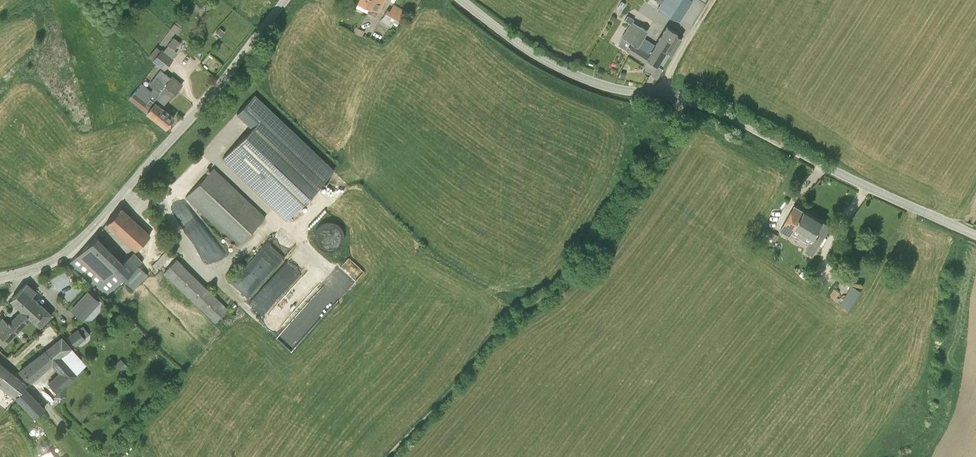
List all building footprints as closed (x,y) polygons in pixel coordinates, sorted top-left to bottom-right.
[(358,2),(367,6),(369,7),(378,11),(379,11),(384,0),(359,0),(358,2)] [(657,9),(669,16),(679,20),(689,5),(688,5),(690,3),(691,0),(692,1),(692,0),(663,0),(657,9)] [(382,18),(380,20),(391,27),(393,23),(397,25),(400,20),(405,12),(394,4),(389,11),(387,10),(382,18)] [(378,11),(369,7),(367,12),(376,16),(378,11)] [(647,59),(650,54),(637,46),(643,37),(647,31),(632,21),(634,19),(628,15),(625,19),(631,23),(622,36),(623,38),(619,44),(637,57),(645,62),(647,59)] [(174,22),(170,28),(177,33),(182,28),(174,22)] [(353,32),(362,37),(365,31),(356,26),(353,32)] [(667,26),(664,31),(674,37),(666,49),(665,50),(671,54),(681,37),(677,35),(678,35),(677,34),(677,35),(675,34),(677,32),(667,26)] [(225,31),(220,27),(216,31),(221,36),(225,31)] [(660,58),(665,50),(666,49),(674,37),(664,31),(662,35),(655,45),(643,38),(643,37),(637,46),(650,54),(647,59),(656,65),(660,58)] [(174,49),(180,42),(174,37),(168,44),(174,49)] [(157,46),(149,55),(153,59),(161,49),(157,46)] [(161,49),(153,59),(157,62),(164,68),(172,59),(165,52),(161,49)] [(662,69),(656,65),(650,74),(656,78),(662,69)] [(171,77),(163,71),(161,69),(149,83),(154,87),(158,91),(152,99),(162,107),(164,104),(174,92),(175,92),(182,84),(176,79),(175,80),(172,77),(173,76),(172,76),(171,77)] [(151,90),(142,83),(129,97),(146,111),(158,120),(165,127),(174,117),(162,107),(152,99),(158,91),(154,87),(151,90)] [(288,219),(333,171),(254,95),(237,113),(252,127),(223,157),(288,219)] [(265,217),(221,174),(213,167),(185,197),(193,203),(237,246),(265,217)] [(795,204),(780,231),(789,236),(791,232),(809,242),(811,241),(812,240),(814,237),(815,237),(824,221),(795,204)] [(106,223),(113,229),(136,250),(151,234),(128,214),(120,207),(106,223)] [(191,224),(213,265),(227,258),(208,222),(202,225),(199,220),(191,224)] [(831,224),(824,221),(815,237),(814,237),(812,240),(805,251),(812,256),(818,245),(819,246),(831,224)] [(68,264),(103,299),(123,279),(133,289),(148,274),(139,265),(143,261),(134,251),(122,262),(103,243),(96,236),(96,237),(68,264)] [(283,261),(267,246),(233,281),(249,296),(283,261)] [(347,268),(351,264),(359,272),(363,269),(352,257),(344,264),(347,268)] [(177,258),(163,272),(215,323),(229,309),(177,258)] [(63,274),(53,278),(56,286),(66,282),(63,274)] [(32,317),(31,319),(41,328),(53,315),(33,295),(35,292),(26,283),(11,298),(23,309),(20,311),(21,311),(23,309),(32,317)] [(850,310),(861,291),(852,286),(847,294),(846,293),(839,303),(850,310)] [(253,305),(268,312),(275,296),(261,289),(253,305)] [(99,302),(88,292),(72,309),(83,319),(99,302)] [(14,334),(30,318),(31,319),(32,317),(23,309),(21,311),(20,311),(8,323),(3,318),(0,321),(0,333),(6,341),(14,334)] [(78,328),(68,335),(76,346),(85,338),(85,337),(90,334),(83,325),(78,329),(78,328)] [(20,370),(26,378),(31,383),(52,364),(58,372),(48,381),(58,392),(78,374),(78,373),(87,365),(62,335),(46,350),(20,370)] [(128,366),(121,359),(116,364),(123,371),(128,366)] [(0,364),(0,386),(15,398),(25,385),(0,364)] [(25,385),(15,398),(34,417),(45,407),(25,385)] [(41,452),(47,451),(49,446),(46,442),(40,442),(38,448),(41,452)]
